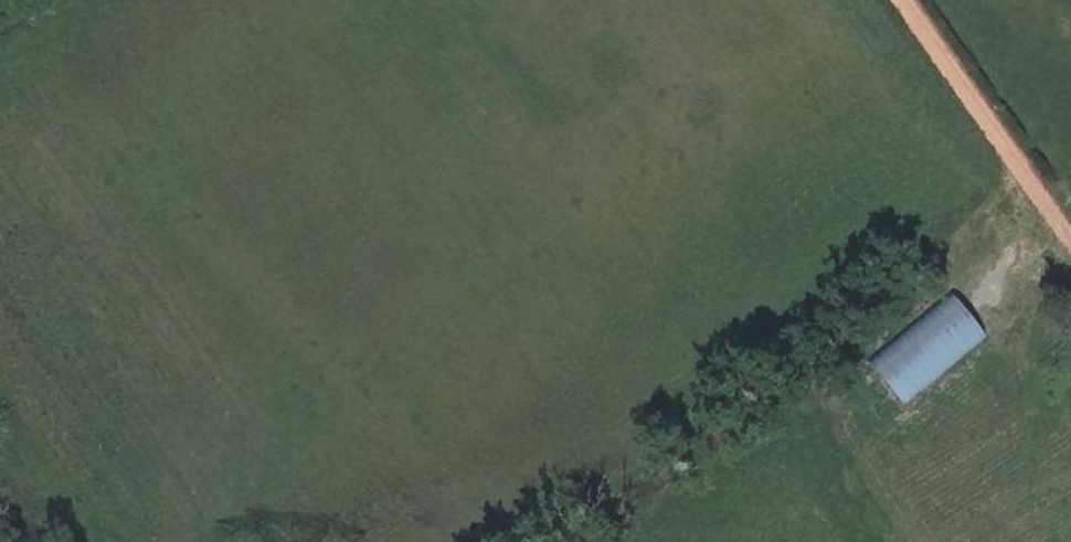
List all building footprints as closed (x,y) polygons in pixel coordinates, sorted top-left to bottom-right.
[(958,291),(876,362),(910,401),(992,329),(958,291)]
